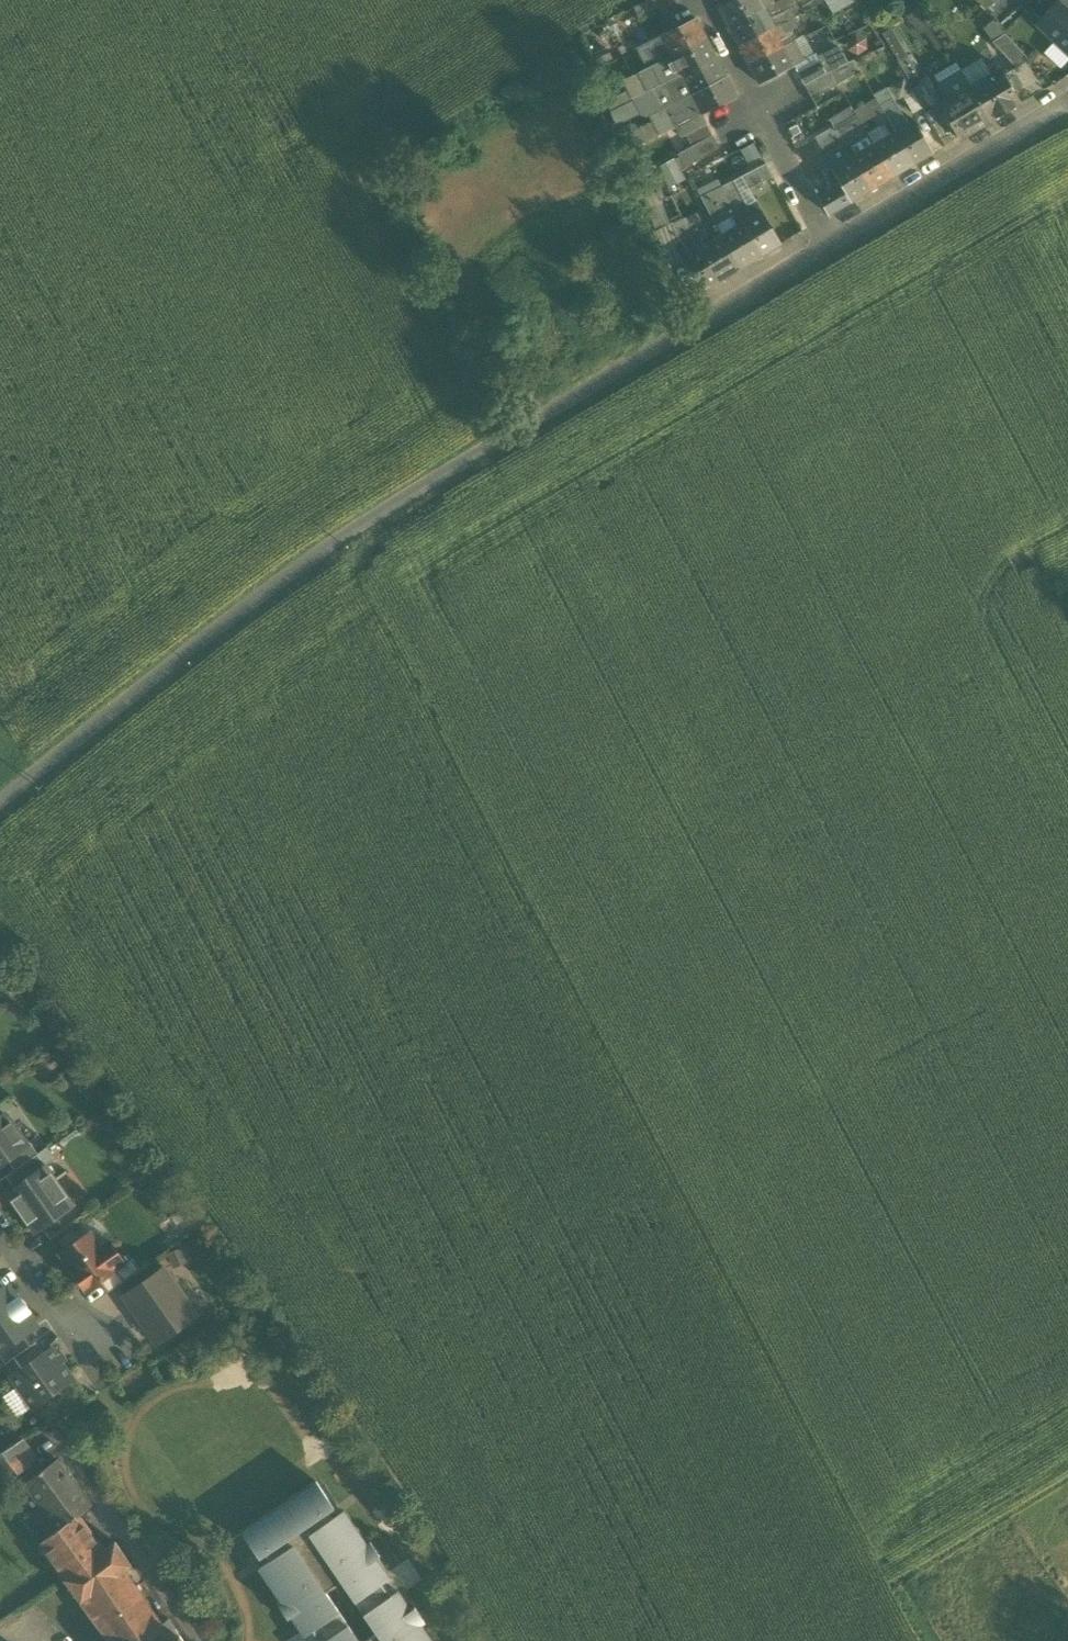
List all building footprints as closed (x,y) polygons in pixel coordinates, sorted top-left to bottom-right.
[(640,20),(660,10),(655,0),(650,0),(634,7),(640,20)] [(774,4),(772,0),(766,0),(761,3),(760,0),(735,0),(720,8),(730,26),(774,4)] [(774,4),(777,10),(780,8),(793,2),(793,4),(802,0),(781,0),(774,4)] [(786,21),(793,18),(813,7),(809,0),(802,0),(793,4),(793,2),(780,8),(786,21)] [(854,0),(828,0),(825,1),(833,14),(854,1),(854,0)] [(730,26),(740,45),(774,28),(768,15),(777,10),(774,4),(730,26)] [(1059,4),(1040,24),(1056,39),(1067,50),(1067,13),(1059,4)] [(786,21),(780,8),(777,10),(768,15),(774,28),(786,21)] [(943,47),(916,9),(906,16),(920,34),(924,31),(938,51),(943,47)] [(786,21),(774,28),(781,40),(790,35),(794,34),(792,31),(798,28),(793,18),(786,21)] [(984,28),(993,43),(1006,34),(993,19),(984,28)] [(660,55),(663,61),(707,38),(697,20),(673,33),(663,38),(669,50),(660,55)] [(740,45),(750,64),(794,42),(790,35),(781,40),(774,28),(740,45)] [(919,74),(892,28),(882,34),(909,80),(919,74)] [(857,33),(847,38),(848,50),(858,56),(868,50),(867,38),(857,33)] [(993,43),(1017,68),(1030,60),(1025,55),(1006,34),(993,43)] [(805,36),(794,42),(803,60),(815,54),(805,36)] [(669,50),(663,38),(638,49),(648,69),(653,67),(653,66),(663,61),(660,55),(669,50)] [(707,38),(663,61),(666,67),(675,62),(682,75),(717,57),(707,38)] [(1056,39),(1044,53),(1062,69),(1067,62),(1067,50),(1056,39)] [(803,60),(794,42),(750,64),(759,83),(794,65),(803,60)] [(840,44),(818,56),(821,61),(819,62),(826,74),(827,76),(850,64),(840,44)] [(803,60),(794,65),(799,73),(819,62),(821,61),(818,56),(817,54),(815,54),(803,60)] [(717,57),(682,75),(688,89),(679,93),(682,99),(727,76),(717,57)] [(982,58),(961,70),(971,87),(972,87),(992,75),(982,58)] [(666,84),(682,75),(675,62),(666,67),(663,61),(653,66),(653,67),(648,69),(640,73),(650,92),(651,91),(666,84)] [(805,87),(812,100),(836,86),(862,72),(855,61),(850,64),(827,76),(805,87)] [(799,73),(805,85),(826,74),(819,62),(799,73)] [(938,83),(960,70),(955,63),(934,75),(938,83)] [(992,75),(972,87),(992,121),(1021,103),(1001,69),(992,75)] [(938,83),(949,100),(971,87),(961,70),(960,70),(938,83)] [(650,92),(640,73),(622,81),(628,90),(633,101),(650,92)] [(675,103),(682,99),(679,93),(688,89),(682,75),(666,84),(675,103)] [(675,103),(684,122),(702,113),(736,95),(727,76),(682,99),(675,103)] [(904,97),(912,92),(904,78),(890,86),(899,100),(904,97)] [(912,90),(923,108),(934,102),(923,83),(912,90)] [(675,103),(666,84),(651,91),(660,110),(665,108),(675,103)] [(961,139),(992,121),(972,87),(971,87),(949,100),(941,105),(961,139)] [(884,111),(890,122),(896,119),(901,117),(891,101),(894,100),(888,89),(875,96),(876,97),(884,111)] [(633,101),(628,90),(607,101),(611,112),(633,101)] [(650,92),(633,101),(640,114),(641,115),(647,118),(650,116),(659,111),(660,110),(651,91),(650,92)] [(904,97),(914,114),(923,108),(913,92),(912,92),(904,97)] [(884,111),(876,97),(854,111),(856,114),(861,124),(884,111)] [(633,101),(611,112),(617,126),(640,114),(633,101)] [(684,122),(675,103),(665,108),(675,127),(684,122)] [(856,114),(854,111),(851,106),(829,119),(833,127),(856,114)] [(659,111),(650,116),(652,121),(660,135),(674,128),(675,127),(665,108),(660,110),(659,111)] [(707,124),(702,113),(684,122),(675,127),(674,128),(680,140),(707,125),(707,124)] [(874,144),(869,137),(868,135),(861,124),(856,114),(833,127),(834,129),(843,142),(846,148),(852,145),(857,154),(874,144)] [(896,119),(890,122),(915,164),(933,153),(914,121),(901,128),(896,119)] [(660,135),(652,121),(621,137),(627,152),(660,135)] [(893,177),(915,164),(890,122),(885,125),(890,134),(874,144),(893,177)] [(680,140),(685,149),(712,134),(707,125),(680,140)] [(890,134),(885,125),(868,135),(869,137),(874,144),(890,134)] [(824,151),(825,152),(843,142),(834,129),(833,127),(815,137),(824,151)] [(720,149),(712,134),(685,149),(678,153),(685,167),(720,149)] [(796,148),(804,163),(824,151),(815,137),(796,148)] [(752,142),(738,147),(744,162),(758,156),(752,142)] [(825,152),(834,168),(846,161),(841,151),(846,148),(843,142),(825,152)] [(871,190),(893,177),(874,144),(857,154),(852,145),(846,148),(871,190)] [(871,190),(846,148),(841,151),(846,161),(834,168),(842,183),(853,201),(871,190)] [(657,167),(666,186),(668,189),(686,180),(675,158),(657,167)] [(743,175),(750,189),(777,175),(770,161),(743,175)] [(636,174),(644,196),(658,190),(666,186),(657,167),(656,165),(636,174)] [(757,201),(750,189),(743,175),(732,181),(740,194),(746,206),(757,201)] [(722,187),(729,199),(740,194),(732,181),(722,187)] [(853,201),(842,183),(821,196),(831,214),(853,201)] [(701,197),(715,226),(732,216),(733,217),(738,214),(729,199),(722,187),(701,197)] [(658,190),(644,196),(643,196),(657,230),(667,225),(670,223),(658,190)] [(729,199),(738,214),(744,210),(748,208),(746,206),(740,194),(729,199)] [(749,219),(744,210),(738,214),(763,255),(781,244),(762,212),(749,219)] [(683,218),(693,240),(699,237),(705,246),(712,241),(697,211),(683,218)] [(741,269),(763,255),(738,214),(733,217),(738,226),(721,236),(741,269)] [(738,226),(733,217),(732,216),(715,226),(721,236),(738,226)] [(667,225),(677,250),(693,240),(683,218),(682,217),(670,223),(667,225)] [(657,230),(671,267),(682,260),(677,251),(677,250),(667,225),(657,230)] [(741,269),(721,236),(712,241),(705,246),(699,237),(693,240),(719,282),(741,269)] [(719,282),(693,240),(677,250),(677,251),(682,260),(701,293),(719,282)] [(7,1159),(27,1145),(27,1144),(6,1114),(0,1118),(0,1164),(7,1159)] [(7,1159),(15,1170),(38,1154),(38,1153),(30,1142),(27,1144),(27,1145),(7,1159)] [(46,1164),(38,1154),(15,1170),(6,1176),(14,1187),(46,1164)] [(11,1198),(35,1233),(75,1206),(46,1164),(14,1187),(13,1187),(18,1193),(11,1198)] [(6,1192),(11,1198),(18,1193),(13,1187),(6,1192)] [(101,1247),(110,1240),(114,1237),(104,1223),(90,1232),(101,1247)] [(60,1253),(87,1291),(101,1281),(126,1264),(110,1240),(101,1247),(90,1232),(60,1253)] [(189,1262),(182,1247),(167,1253),(173,1268),(189,1262)] [(108,1292),(117,1286),(140,1270),(133,1259),(126,1264),(101,1281),(108,1292)] [(150,1263),(140,1270),(117,1286),(126,1298),(158,1275),(157,1274),(150,1263)] [(126,1298),(157,1342),(196,1314),(165,1269),(157,1274),(158,1275),(126,1298)] [(23,1334),(36,1325),(27,1313),(28,1312),(18,1297),(17,1298),(8,1286),(1,1291),(0,1292),(0,1350),(23,1334)] [(6,1364),(31,1346),(23,1334),(0,1350),(0,1355),(6,1364)] [(36,1342),(31,1346),(6,1364),(4,1365),(12,1376),(44,1353),(36,1342)] [(12,1376),(33,1407),(73,1379),(52,1348),(44,1353),(12,1376)] [(37,1459),(23,1439),(0,1453),(0,1487),(37,1459)] [(25,1484),(59,1529),(78,1515),(91,1505),(57,1460),(25,1484)] [(260,1558),(266,1554),(329,1511),(335,1508),(317,1481),(243,1532),(260,1558)] [(266,1554),(271,1561),(294,1545),(310,1534),(334,1518),(329,1511),(266,1554)] [(342,1582),(356,1602),(382,1584),(390,1578),(377,1559),(381,1556),(371,1542),(367,1544),(344,1511),(334,1518),(310,1534),(342,1582)] [(111,1640),(184,1640),(176,1628),(168,1633),(161,1623),(124,1569),(131,1564),(115,1542),(103,1550),(78,1515),(59,1529),(40,1543),(84,1605),(111,1640)] [(256,1555),(241,1533),(229,1541),(244,1563),(256,1555)] [(294,1545),(327,1593),(342,1582),(310,1534),(294,1545)] [(305,1635),(313,1630),(340,1612),(327,1593),(294,1545),(271,1561),(260,1568),(283,1602),(279,1604),(289,1618),(292,1616),(305,1635)] [(391,1596),(382,1584),(356,1602),(365,1614),(391,1596)] [(391,1596),(365,1614),(378,1633),(383,1640),(433,1640),(421,1624),(425,1621),(415,1607),(412,1610),(399,1591),(391,1596)] [(321,1640),(325,1640),(349,1625),(340,1612),(313,1630),(321,1640)] [(169,1618),(161,1623),(168,1633),(176,1628),(169,1618)] [(349,1625),(325,1640),(360,1640),(349,1625)]
